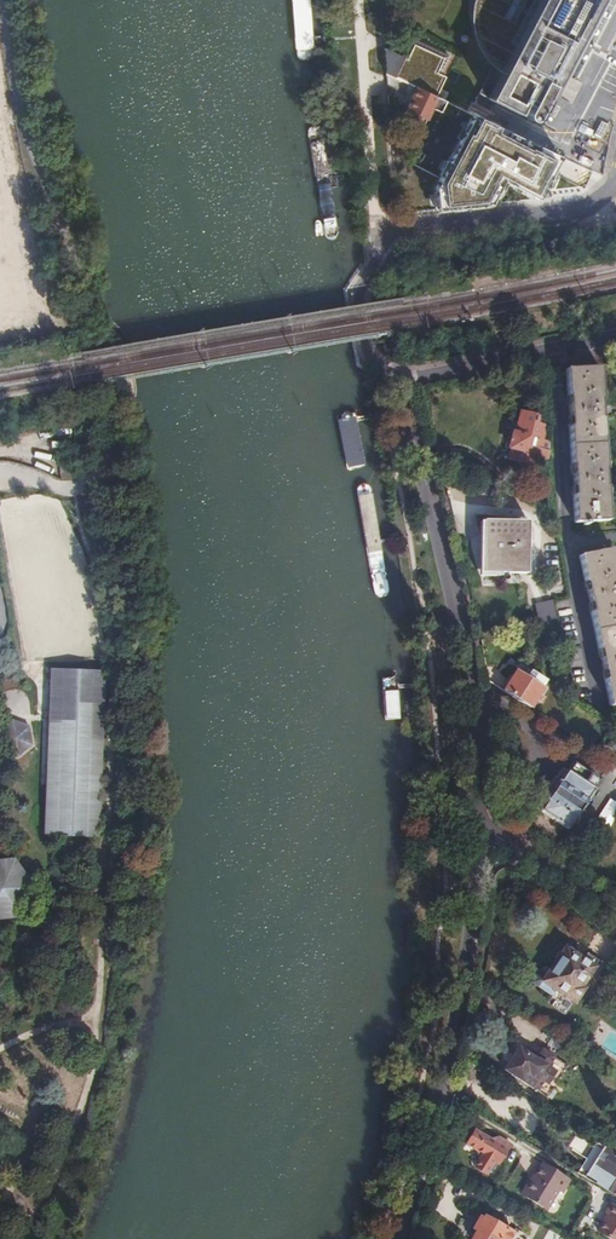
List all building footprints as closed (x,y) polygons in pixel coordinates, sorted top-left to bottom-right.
[(464,11),(462,23),(463,35),(465,46),(470,57),(476,67),(484,76),(493,83),(486,97),(533,121),(597,0),(468,0),(464,11)] [(408,53),(406,58),(384,47),(385,74),(388,75),(412,86),(417,88),(411,99),(413,100),(408,109),(407,108),(404,117),(405,121),(412,125),(417,123),(423,127),(427,119),(426,118),(431,108),(440,113),(446,102),(436,97),(447,77),(437,72),(439,67),(442,68),(448,55),(411,38),(405,51),(408,53)] [(502,182),(537,198),(559,157),(473,115),(438,185),(440,210),(489,206),(502,182)] [(17,337),(15,325),(0,327),(0,339),(17,337)] [(575,523),(609,521),(600,367),(573,369),(565,369),(575,523)] [(545,470),(550,451),(549,451),(550,441),(543,440),(547,425),(538,423),(540,415),(519,409),(514,431),(512,430),(507,450),(509,450),(507,461),(545,470)] [(484,520),(483,572),(529,573),(530,521),(484,520)] [(578,555),(610,706),(615,705),(615,563),(613,547),(578,555)] [(537,619),(551,617),(548,601),(535,604),(537,619)] [(103,670),(49,669),(46,837),(101,838),(103,670)] [(503,690),(530,708),(535,700),(540,703),(544,697),(538,694),(544,685),(542,684),(545,679),(529,669),(525,676),(515,670),(503,690)] [(29,708),(10,703),(0,713),(0,725),(2,733),(19,739),(32,728),(29,708)] [(566,770),(540,811),(567,829),(593,789),(566,770)] [(591,773),(586,780),(594,785),(599,778),(591,773)] [(592,827),(604,834),(615,816),(615,803),(609,799),(592,827)] [(0,844),(0,902),(25,900),(38,869),(17,841),(0,844)] [(573,937),(588,947),(597,933),(582,923),(573,937)] [(557,961),(543,982),(575,1004),(585,988),(583,986),(598,962),(586,954),(584,958),(567,946),(563,952),(561,950),(557,950),(554,955),(555,960),(557,961)] [(518,1048),(504,1070),(537,1092),(544,1082),(545,1083),(553,1072),(545,1066),(551,1056),(542,1050),(535,1060),(518,1048)] [(536,1122),(535,1130),(548,1133),(549,1124),(536,1122)] [(492,1137),(477,1129),(469,1143),(476,1147),(475,1150),(479,1157),(482,1159),(478,1166),(489,1172),(496,1159),(501,1162),(511,1145),(511,1143),(500,1137),(492,1137)] [(580,1167),(606,1183),(611,1175),(615,1178),(615,1156),(596,1143),(580,1167)] [(544,1164),(542,1167),(566,1181),(567,1178),(544,1164)] [(566,1181),(542,1167),(525,1195),(549,1209),(561,1189),(565,1192),(570,1183),(566,1181)] [(611,1202),(605,1212),(610,1215),(600,1230),(615,1238),(615,1205),(611,1202)] [(488,1217),(503,1226),(506,1221),(491,1212),(488,1217)] [(485,1216),(484,1218),(477,1230),(472,1238),(525,1238),(503,1226),(488,1217),(485,1216)] [(473,1228),(477,1230),(484,1218),(480,1216),(473,1228)]
